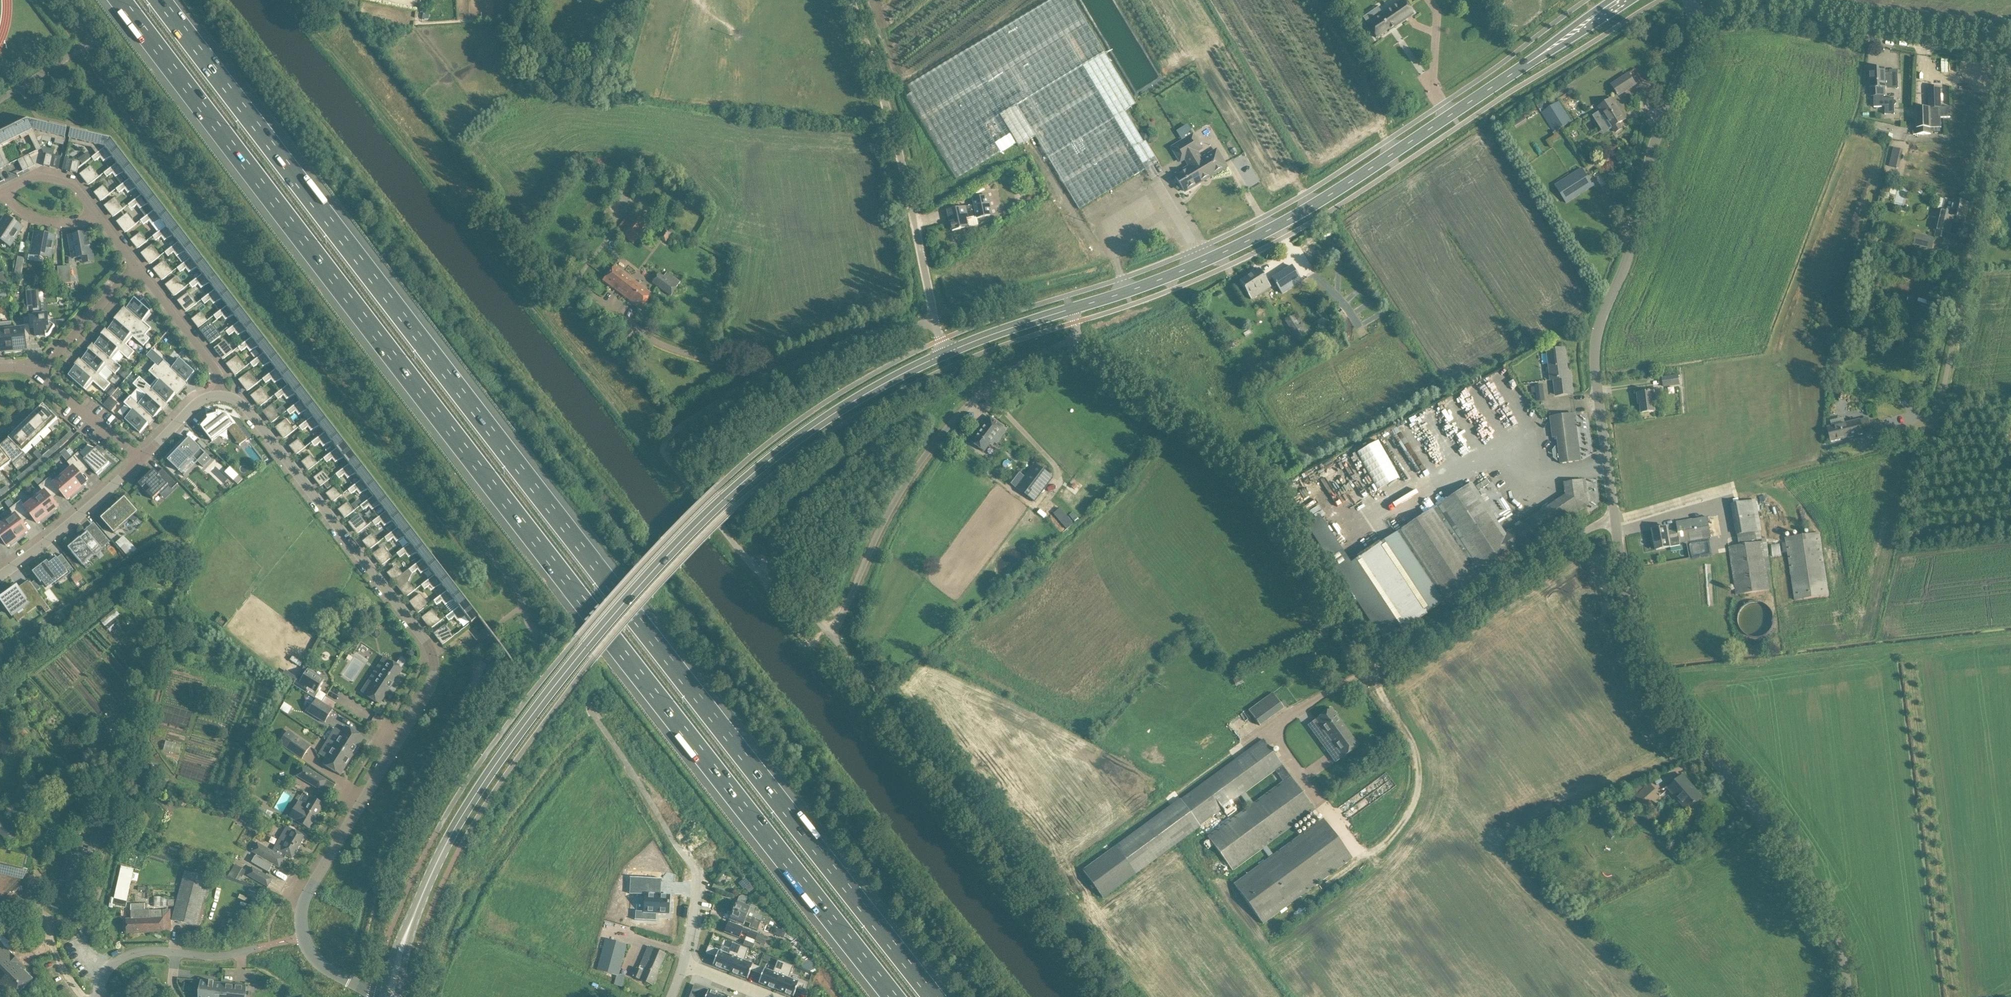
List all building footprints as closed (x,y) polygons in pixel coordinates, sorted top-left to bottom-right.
[(1073,0),(1051,0),(1039,7),(968,50),(907,87),(911,93),(906,97),(956,181),(1016,143),(1018,147),(1035,136),(1079,209),(1145,169),(1145,170),(1158,162),(1145,141),(1143,142),(1125,111),(1135,104),(1073,0)] [(1408,6),(1404,0),(1402,0),(1367,24),(1376,38),(1388,30),(1389,31),(1413,15),(1408,6)] [(1884,68),(1871,69),(1872,96),(1873,96),(1874,108),(1885,107),(1886,113),(1894,112),(1893,98),(1885,99),(1885,87),(1888,87),(1888,84),(1898,84),(1898,70),(1890,70),(1890,73),(1884,76),(1884,68)] [(1631,71),(1637,82),(1641,80),(1635,69),(1631,71)] [(1635,84),(1629,74),(1612,85),(1617,92),(1616,93),(1617,95),(1618,94),(1619,95),(1635,84)] [(1612,99),(1599,108),(1612,128),(1613,127),(1616,132),(1622,128),(1619,123),(1625,119),(1612,99)] [(1568,124),(1561,112),(1555,103),(1545,110),(1558,130),(1568,124)] [(1939,118),(1950,117),(1950,107),(1938,108),(1939,118)] [(1913,135),(1931,134),(1930,108),(1916,109),(1917,129),(1912,129),(1913,135)] [(42,149),(37,139),(28,121),(10,130),(15,140),(21,137),(21,139),(30,135),(36,146),(34,146),(37,152),(38,151),(38,150),(41,148),(41,149),(42,149)] [(68,130),(28,121),(37,139),(42,136),(49,138),(50,135),(66,139),(68,130)] [(15,140),(10,130),(0,135),(0,155),(5,166),(8,164),(9,165),(10,165),(8,159),(6,160),(1,149),(10,145),(9,143),(15,140)] [(111,140),(71,131),(69,140),(85,143),(84,146),(91,148),(96,154),(105,148),(111,140)] [(1193,135),(1182,142),(1205,179),(1210,176),(1226,167),(1216,151),(1201,160),(1192,145),(1197,143),(1193,135)] [(117,163),(124,158),(111,140),(105,148),(96,154),(94,156),(97,160),(100,158),(103,162),(112,157),(117,163)] [(1205,179),(1182,142),(1172,148),(1180,161),(1185,158),(1190,166),(1174,176),(1184,192),(1200,182),(1205,179)] [(1890,166),(1897,168),(1901,150),(1894,148),(1890,166)] [(44,166),(51,167),(53,156),(46,154),(44,166)] [(23,158),(29,169),(35,166),(29,155),(23,158)] [(23,172),(29,169),(23,158),(18,161),(23,172)] [(129,179),(137,173),(124,158),(117,163),(106,172),(109,176),(112,174),(115,178),(124,173),(129,179)] [(70,172),(77,173),(80,162),(73,160),(70,172)] [(1555,186),(1566,203),(1593,186),(1582,168),(1555,186)] [(86,179),(90,185),(99,178),(95,172),(86,179)] [(141,195),(149,189),(137,173),(129,179),(118,188),(122,192),(125,190),(128,193),(136,189),(141,195)] [(153,211),(161,205),(149,189),(141,195),(131,203),(134,208),(137,205),(140,209),(149,205),(153,211)] [(1968,204),(1946,198),(1941,197),(1938,208),(1943,209),(1943,211),(1939,210),(1934,230),(1936,231),(1935,235),(1945,238),(1946,233),(1949,234),(1953,216),(1965,219),(1968,204)] [(952,231),(962,229),(967,228),(965,219),(974,217),(975,219),(977,219),(978,225),(988,223),(983,203),(948,211),(952,231)] [(124,209),(119,204),(110,211),(114,216),(124,209)] [(166,227),(173,221),(161,205),(153,211),(143,219),(146,224),(149,221),(152,225),(161,220),(166,227)] [(620,233),(633,244),(648,225),(631,211),(616,230),(620,233)] [(8,244),(10,245),(11,243),(12,244),(21,230),(22,228),(20,227),(20,226),(7,218),(5,217),(4,219),(0,225),(0,239),(8,244)] [(136,225),(132,219),(122,227),(127,232),(136,225)] [(178,243),(186,237),(173,221),(166,227),(155,235),(158,239),(161,237),(164,241),(173,236),(178,243)] [(658,237),(666,242),(672,233),(664,228),(658,237)] [(31,254),(48,258),(48,257),(51,258),(51,256),(54,239),(55,237),(52,237),(52,236),(38,234),(35,233),(35,236),(31,254)] [(73,258),(90,255),(92,254),(92,252),(89,236),(89,234),(86,234),(71,236),(71,237),(69,237),(70,239),(69,239),(73,258)] [(1934,239),(1924,236),(1916,235),(1914,244),(1932,248),(1934,239)] [(190,258),(198,253),(186,237),(178,243),(167,251),(171,255),(174,253),(176,257),(185,252),(190,258)] [(156,251),(147,258),(151,264),(160,257),(156,251)] [(202,274),(210,268),(198,253),(190,258),(179,267),(183,271),(186,269),(189,273),(197,268),(202,274)] [(24,258),(18,257),(15,274),(21,275),(24,258)] [(614,266),(603,280),(641,309),(652,294),(614,266)] [(168,267),(159,274),(163,280),(173,273),(168,267)] [(214,290),(222,284),(210,268),(202,274),(192,283),(195,287),(198,285),(201,289),(209,284),(214,290)] [(1289,268),(1276,277),(1278,280),(1271,285),(1278,297),(1299,284),(1289,268)] [(1258,290),(1268,284),(1259,270),(1240,282),(1251,298),(1260,293),(1258,290)] [(671,296),(677,288),(681,282),(667,272),(663,277),(659,274),(653,281),(658,285),(657,286),(671,296)] [(180,283),(171,290),(175,296),(185,288),(180,283)] [(227,306),(234,300),(222,284),(214,290),(204,298),(207,303),(210,301),(213,304),(222,300),(227,306)] [(145,336),(145,335),(151,329),(143,321),(150,312),(135,299),(126,308),(135,316),(130,322),(145,336)] [(193,299),(183,306),(188,311),(197,304),(193,299)] [(239,322),(247,316),(234,300),(227,306),(216,314),(219,319),(222,316),(225,320),(234,316),(239,322)] [(29,324),(30,326),(35,325),(36,336),(46,336),(49,336),(55,327),(50,323),(48,323),(47,314),(40,315),(39,306),(27,307),(29,324)] [(251,338),(259,332),(247,316),(239,322),(228,330),(232,334),(235,332),(237,336),(246,331),(251,338)] [(1304,333),(1294,316),(1285,321),(1296,338),(1304,333)] [(145,336),(130,322),(124,328),(116,321),(108,330),(112,334),(126,345),(133,337),(144,346),(150,339),(145,335),(145,336)] [(12,330),(11,322),(0,323),(0,341),(1,341),(2,352),(5,351),(6,353),(14,352),(12,330)] [(31,341),(30,326),(29,324),(23,325),(23,329),(12,330),(14,352),(22,351),(22,350),(26,349),(25,338),(30,338),(30,341),(31,341)] [(202,334),(210,344),(220,337),(212,326),(202,334)] [(622,349),(635,337),(629,330),(616,343),(622,349)] [(263,353),(271,348),(259,332),(251,338),(240,346),(244,350),(247,348),(250,352),(258,347),(263,353)] [(135,352),(126,345),(112,334),(107,340),(103,336),(94,345),(99,349),(112,360),(113,360),(120,352),(128,359),(135,352)] [(229,346),(220,353),(224,359),(234,352),(229,346)] [(276,369),(283,363),(271,348),(263,353),(253,362),(256,366),(259,364),(262,368),(271,363),(276,369)] [(121,367),(113,360),(112,360),(99,349),(94,355),(89,351),(81,360),(86,364),(99,375),(100,375),(106,367),(115,375),(121,367)] [(1554,380),(1556,395),(1572,393),(1572,394),(1573,394),(1571,377),(1567,378),(1566,372),(1567,372),(1565,349),(1555,350),(1547,351),(1551,380),(1554,380)] [(172,381),(173,380),(178,375),(186,382),(195,373),(180,360),(172,368),(163,360),(158,366),(157,367),(172,381)] [(241,362),(232,369),(236,375),(246,368),(241,362)] [(288,385),(295,379),(283,363),(276,369),(265,378),(268,382),(271,380),(274,384),(283,379),(288,385)] [(111,384),(100,375),(99,375),(86,364),(81,370),(76,366),(68,375),(86,391),(93,382),(104,392),(111,384)] [(157,367),(158,366),(155,364),(149,372),(157,380),(150,387),(163,399),(162,400),(167,404),(175,394),(171,390),(177,384),(173,380),(172,381),(157,367)] [(1680,385),(1678,376),(1663,378),(1664,387),(1680,385)] [(150,387),(140,377),(133,384),(144,394),(137,402),(136,402),(145,410),(145,411),(153,418),(162,409),(157,405),(162,400),(163,399),(150,387)] [(254,378),(244,385),(249,391),(258,383),(254,378)] [(300,401),(308,395),(295,379),(288,385),(277,394),(280,398),(283,396),(286,399),(295,395),(300,401)] [(1532,396),(1541,395),(1540,383),(1530,384),(1532,396)] [(1642,413),(1652,412),(1655,411),(1653,399),(1655,399),(1654,392),(1647,392),(1637,394),(1638,401),(1640,401),(1642,413)] [(266,394),(256,401),(261,407),(270,399),(266,394)] [(312,417),(320,411),(308,395),(300,401),(289,409),(293,414),(296,411),(299,415),(307,411),(312,417)] [(116,400),(111,396),(104,403),(109,407),(116,400)] [(136,402),(137,402),(130,396),(124,403),(132,411),(125,419),(140,433),(148,424),(140,416),(145,411),(145,410),(136,402)] [(60,416),(56,413),(52,410),(50,412),(43,404),(34,413),(49,427),(57,419),(59,416),(60,417),(60,416)] [(1892,406),(1878,405),(1877,416),(1892,417),(1892,406)] [(278,409),(269,417),(273,422),(282,415),(278,409)] [(324,433),(332,427),(320,411),(312,417),(301,425),(305,430),(308,427),(311,431),(319,426),(324,433)] [(229,415),(217,412),(216,413),(217,413),(216,414),(207,417),(207,418),(208,420),(207,420),(201,427),(201,428),(203,429),(202,429),(212,442),(228,430),(234,438),(241,432),(247,440),(252,436),(239,420),(236,423),(229,415)] [(40,436),(49,427),(34,413),(26,422),(40,436)] [(1561,463),(1582,461),(1575,413),(1575,414),(1550,418),(1553,438),(1557,437),(1561,463)] [(996,444),(1006,431),(1002,428),(1002,427),(990,417),(971,442),(984,452),(992,441),(996,444)] [(1828,428),(1829,432),(1831,442),(1863,434),(1860,420),(1850,422),(1828,428)] [(31,445),(40,436),(26,422),(17,430),(31,445)] [(295,431),(290,425),(281,433),(285,438),(295,431)] [(336,449),(344,443),(332,427),(324,433),(314,441),(317,445),(320,443),(323,447),(332,442),(336,449)] [(23,452),(31,445),(17,430),(8,439),(9,439),(22,453),(23,452)] [(206,454),(196,444),(189,438),(185,443),(182,441),(165,458),(178,471),(192,457),(203,467),(211,459),(206,454)] [(25,455),(23,452),(22,453),(9,439),(0,447),(12,462),(11,462),(14,465),(25,455)] [(1355,451),(1359,459),(1354,461),(1360,475),(1368,472),(1376,490),(1399,480),(1381,440),(1355,451)] [(349,464),(356,459),(344,443),(336,449),(326,457),(329,461),(332,459),(335,463),(344,458),(349,464)] [(11,462),(12,462),(0,447),(0,446),(0,466),(3,469),(11,462)] [(105,452),(104,452),(98,447),(97,447),(84,460),(78,453),(72,458),(82,468),(87,464),(97,474),(98,475),(103,470),(102,469),(109,463),(101,455),(104,452),(104,453),(105,452)] [(77,473),(82,468),(72,458),(67,462),(70,466),(61,473),(78,493),(79,493),(79,492),(85,487),(84,486),(86,484),(77,473)] [(361,480),(369,474),(356,459),(349,464),(338,473),(341,477),(344,475),(347,479),(356,474),(361,480)] [(314,460),(307,466),(310,470),(318,464),(314,460)] [(1034,502),(1053,478),(1034,463),(1024,476),(1016,470),(1008,481),(1034,502)] [(163,468),(158,474),(154,470),(138,484),(153,500),(168,485),(172,489),(178,484),(163,468)] [(78,494),(78,493),(61,473),(53,481),(50,477),(44,482),(53,493),(59,488),(68,499),(70,497),(72,499),(78,494)] [(373,496),(381,490),(369,474),(361,480),(350,489),(354,493),(357,491),(360,495),(368,490),(373,496)] [(238,484),(243,479),(238,475),(233,480),(238,484)] [(319,482),(322,486),(330,480),(327,476),(319,482)] [(1434,506),(1480,577),(1587,505),(1584,480),(1563,483),(1565,495),(1505,534),(1470,482),(1434,506)] [(48,497),(53,493),(44,482),(39,486),(43,492),(35,499),(49,517),(50,517),(56,512),(55,510),(57,508),(48,497)] [(385,512),(393,506),(381,490),(373,496),(362,504),(366,509),(369,507),(372,510),(380,506),(385,512)] [(49,517),(35,499),(33,497),(24,504),(21,500),(15,505),(24,516),(29,512),(38,523),(41,521),(42,523),(48,518),(49,517)] [(101,519),(114,534),(138,512),(125,497),(101,519)] [(1762,542),(1760,531),(1755,501),(1732,505),(1737,535),(1739,545),(1729,547),(1736,595),(1769,590),(1762,542)] [(19,520),(24,516),(15,505),(9,509),(12,513),(3,520),(19,541),(20,540),(26,535),(25,534),(27,532),(19,520)] [(398,528),(405,522),(393,506),(385,512),(375,520),(378,525),(381,522),(384,526),(393,521),(398,528)] [(1383,641),(1480,577),(1434,506),(1398,531),(1417,561),(1392,578),(1378,557),(1386,552),(1381,544),(1346,566),(1338,572),(1383,641)] [(1073,524),(1059,508),(1053,513),(1067,529),(1073,524)] [(1680,543),(1711,537),(1708,517),(1676,523),(1678,531),(1668,532),(1667,527),(1653,530),(1656,550),(1671,547),(1670,540),(1679,539),(1680,543)] [(19,541),(3,520),(0,522),(0,536),(8,546),(11,544),(12,546),(18,541),(19,541)] [(368,526),(363,520),(354,528),(359,533),(368,526)] [(410,544),(417,538),(405,522),(398,528),(387,536),(390,541),(393,538),(396,542),(405,537),(410,544)] [(110,542),(100,531),(92,538),(88,532),(80,539),(80,538),(68,548),(82,565),(83,564),(82,563),(92,554),(93,555),(94,555),(93,553),(100,547),(102,550),(103,550),(100,546),(107,539),(110,542)] [(1828,593),(1821,543),(1819,533),(1786,538),(1795,598),(1828,593)] [(116,542),(128,557),(137,550),(125,535),(116,542)] [(422,560),(430,554),(417,538),(410,544),(399,552),(402,556),(405,554),(408,558),(417,553),(422,560)] [(392,558),(388,552),(379,559),(383,565),(392,558)] [(434,575),(442,570),(430,554),(422,560),(411,568),(415,572),(418,570),(421,574),(429,569),(434,575)] [(63,566),(57,558),(49,564),(47,561),(33,572),(41,584),(42,583),(41,583),(52,575),(56,580),(67,572),(69,575),(74,571),(68,562),(63,566)] [(170,577),(170,575),(170,574),(170,573),(169,572),(169,571),(168,570),(167,570),(166,569),(165,569),(164,569),(163,569),(161,569),(160,570),(159,570),(159,571),(158,572),(157,573),(157,574),(157,575),(157,577),(157,578),(158,579),(159,580),(160,581),(161,582),(163,582),(164,582),(165,582),(166,582),(167,581),(168,580),(169,580),(169,579),(170,578),(170,577)] [(446,591),(454,585),(442,570),(434,575),(423,584),(427,588),(430,586),(433,590),(442,585),(446,591)] [(400,577),(395,581),(401,589),(411,581),(412,578),(407,571),(404,574),(400,577)] [(45,608),(48,606),(30,582),(14,594),(11,589),(0,598),(0,603),(8,613),(10,612),(13,615),(23,608),(26,612),(40,602),(45,608)] [(459,607),(466,601),(454,585),(446,591),(436,599),(439,604),(442,602),(445,605),(454,601),(459,607)] [(429,605),(425,600),(415,607),(420,612),(429,605)] [(471,624),(479,618),(466,601),(459,607),(448,615),(451,620),(454,617),(457,621),(466,616),(471,624)] [(1773,624),(1773,621),(1773,618),(1772,615),(1771,612),(1769,609),(1767,607),(1764,605),(1762,604),(1758,603),(1755,603),(1752,603),(1749,604),(1746,605),(1744,607),(1741,609),(1740,612),(1738,615),(1738,618),(1737,621),(1738,624),(1738,627),(1740,630),(1741,633),(1744,635),(1746,637),(1749,638),(1752,639),(1755,639),(1758,639),(1762,638),(1764,637),(1767,635),(1769,633),(1771,630),(1772,627),(1773,624)] [(437,615),(427,623),(432,628),(441,621),(437,615)] [(449,631),(440,638),(444,644),(453,637),(449,631)] [(1303,658),(1309,671),(1321,666),(1315,653),(1303,658)] [(379,704),(402,669),(384,657),(377,668),(383,672),(367,696),(379,704)] [(308,669),(300,682),(317,692),(325,680),(308,669)] [(1248,711),(1259,725),(1283,708),(1272,693),(1248,711)] [(325,722),(333,710),(316,699),(308,712),(325,722)] [(263,720),(267,711),(259,707),(255,716),(263,720)] [(1342,758),(1359,746),(1331,708),(1315,720),(1342,758)] [(364,738),(355,733),(346,727),(334,745),(352,757),(364,738)] [(301,760),(311,746),(294,735),(285,748),(301,760)] [(340,775),(352,757),(334,745),(322,764),(340,775)] [(153,766),(149,778),(154,779),(158,768),(153,766)] [(296,776),(321,790),(327,780),(302,766),(296,776)] [(1288,773),(1224,821),(1254,861),(1318,813),(1288,773)] [(1690,808),(1696,802),(1702,797),(1695,789),(1693,791),(1681,777),(1668,789),(1682,805),(1685,802),(1690,808)] [(1634,799),(1644,810),(1661,796),(1651,785),(1634,799)] [(98,789),(92,793),(96,800),(103,796),(98,789)] [(310,829),(324,804),(315,799),(311,797),(306,806),(300,802),(295,809),(298,811),(293,819),(310,829)] [(271,820),(273,813),(260,808),(257,814),(271,820)] [(13,830),(18,825),(5,812),(0,817),(0,834),(10,844),(18,835),(13,830)] [(85,829),(90,814),(87,813),(82,827),(85,829)] [(128,824),(137,826),(139,817),(130,815),(128,824)] [(1322,818),(1258,866),(1288,906),(1352,858),(1322,818)] [(305,837),(296,832),(292,830),(287,827),(275,848),(292,858),(305,837)] [(284,858),(275,853),(257,843),(252,851),(257,854),(252,862),(268,871),(273,863),(279,867),(284,858)] [(26,857),(0,851),(0,900),(20,879),(23,880),(28,870),(23,869),(26,857)] [(242,878),(246,871),(237,865),(233,872),(242,878)] [(272,879),(263,874),(252,867),(247,875),(267,887),(272,879)] [(133,871),(121,868),(113,904),(125,907),(133,871)] [(217,880),(208,878),(209,877),(185,871),(172,920),(196,926),(205,889),(214,892),(217,880)] [(631,878),(630,895),(645,896),(644,913),(636,912),(635,921),(655,922),(655,914),(668,915),(669,897),(648,895),(650,880),(631,878)] [(765,923),(772,926),(774,920),(767,917),(755,913),(757,907),(751,905),(750,907),(744,905),(747,897),(742,895),(739,897),(737,902),(736,902),(733,911),(761,922),(762,921),(765,922),(765,923)] [(170,932),(170,922),(170,909),(145,910),(145,903),(131,903),(131,919),(126,919),(126,933),(170,932)] [(761,922),(733,911),(729,920),(743,925),(745,921),(750,924),(749,927),(757,931),(761,922)] [(728,922),(724,932),(734,936),(739,938),(741,934),(747,936),(747,937),(765,944),(767,937),(760,935),(738,926),(728,922)] [(774,928),(772,934),(784,938),(786,934),(784,931),(774,928)] [(627,944),(617,941),(606,938),(597,970),(606,973),(604,981),(622,986),(625,976),(618,974),(627,944)] [(745,940),(743,945),(753,949),(755,944),(745,940)] [(33,979),(24,971),(26,969),(0,943),(0,989),(5,994),(7,992),(12,996),(15,996),(33,979)] [(710,953),(710,955),(716,957),(713,966),(713,965),(731,972),(741,946),(733,943),(728,955),(719,951),(718,951),(713,949),(711,953),(710,953)] [(632,977),(652,986),(666,954),(649,946),(639,969),(636,968),(632,977)] [(741,946),(731,972),(747,978),(747,979),(751,971),(756,973),(758,967),(753,964),(752,964),(744,961),(749,949),(741,946)] [(803,955),(798,960),(802,969),(812,972),(815,970),(803,955)] [(758,967),(756,973),(762,975),(758,983),(759,984),(759,983),(775,989),(786,963),(778,960),(773,972),(764,969),(765,969),(764,968),(764,969),(758,967)] [(786,963),(775,989),(793,996),(792,996),(793,996),(796,988),(802,991),(803,989),(804,984),(799,982),(798,982),(789,978),(793,966),(786,963)] [(206,982),(206,981),(200,980),(198,994),(200,995),(200,996),(220,996),(221,983),(213,982),(214,981),(213,981),(213,982),(209,982),(209,981),(209,982),(206,982)] [(220,996),(244,996),(245,986),(221,983),(220,996)]
